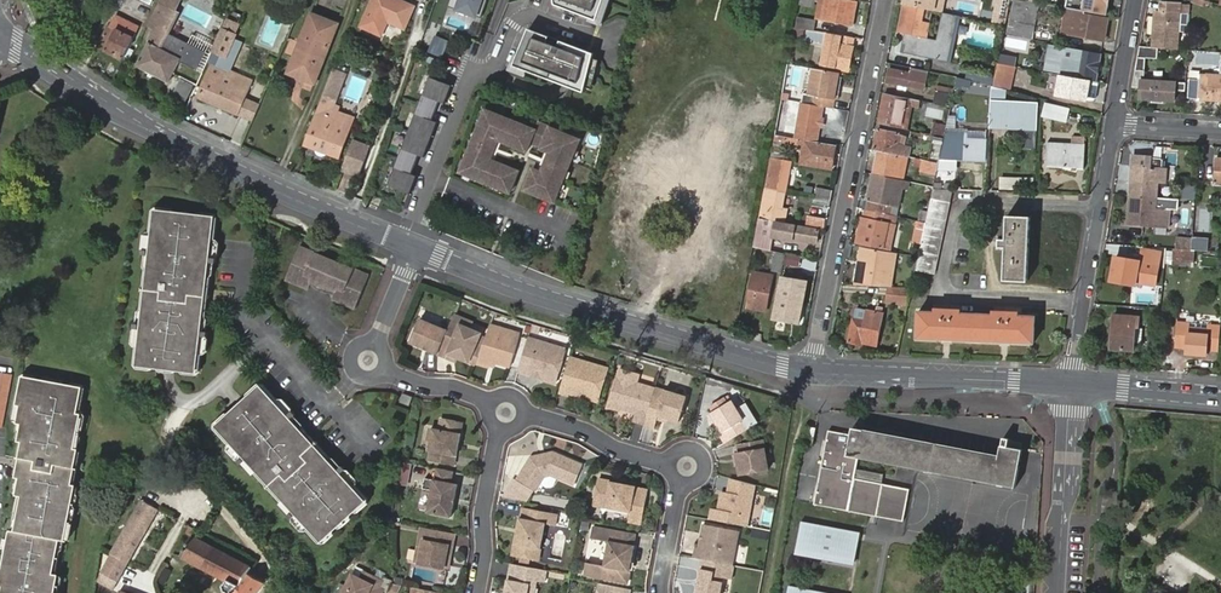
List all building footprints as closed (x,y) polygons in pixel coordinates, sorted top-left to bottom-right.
[(164,13),(176,19),(180,10),(179,10),(183,0),(163,0),(158,11),(164,13)] [(369,10),(406,27),(415,6),(401,0),(373,0),(369,10)] [(487,0),(450,0),(448,5),(481,17),(487,0)] [(555,3),(597,19),(604,0),(555,0),(555,3)] [(822,18),(854,24),(859,1),(856,0),(855,0),(826,0),(822,18)] [(905,6),(934,12),(937,0),(906,0),(905,6)] [(945,0),(937,0),(934,12),(942,13),(945,0)] [(1009,7),(1011,0),(995,0),(995,4),(997,4),(994,21),(1003,22),(1006,6),(1009,7)] [(1070,9),(1076,10),(1085,12),(1109,17),(1112,0),(1072,0),(1070,9)] [(1034,38),(1037,25),(1040,6),(1014,1),(1011,20),(1009,32),(1034,38)] [(1154,48),(1157,48),(1176,49),(1180,3),(1164,2),(1162,10),(1158,9),(1154,48)] [(934,12),(905,6),(899,31),(929,38),(934,12)] [(1085,14),(1085,12),(1076,10),(1074,19),(1084,20),(1081,38),(1103,42),(1107,19),(1085,14)] [(176,19),(164,13),(139,65),(173,81),(194,37),(172,27),(176,19)] [(314,82),(338,24),(313,14),(289,72),(314,82)] [(806,29),(815,30),(817,19),(796,15),(792,37),(804,39),(806,29)] [(125,58),(140,26),(121,17),(116,19),(112,27),(109,25),(99,46),(125,58)] [(1055,29),(1037,25),(1034,38),(1053,41),(1055,29)] [(584,91),(594,52),(529,27),(514,64),(584,91)] [(237,34),(223,28),(213,50),(235,59),(238,53),(239,53),(244,41),(236,37),(237,34)] [(811,30),(809,41),(821,43),(823,32),(811,30)] [(856,35),(843,33),(842,43),(833,42),(830,64),(839,66),(839,67),(851,69),(856,35)] [(998,64),(1004,35),(996,34),(990,64),(998,66),(998,64)] [(1175,89),(1186,90),(1186,83),(1144,80),(1145,59),(1157,59),(1157,48),(1154,48),(1140,46),(1133,87),(1140,87),(1139,98),(1150,99),(1150,101),(1164,102),(1164,100),(1174,101),(1175,89)] [(1067,49),(1062,74),(1096,80),(1101,56),(1067,49)] [(215,64),(200,98),(239,115),(247,98),(254,81),(215,64)] [(1016,67),(1000,64),(997,79),(1006,80),(1007,73),(1014,74),(1016,67)] [(819,66),(815,66),(810,95),(818,96),(817,104),(825,105),(836,107),(837,99),(841,100),(842,91),(838,90),(839,86),(843,86),(846,71),(819,66)] [(346,72),(335,68),(331,77),(342,81),(346,72)] [(890,70),(888,81),(926,89),(928,78),(890,70)] [(1198,99),(1220,101),(1220,75),(1200,74),(1198,99)] [(1086,101),(1090,81),(1061,75),(1057,96),(1086,101)] [(425,157),(439,122),(433,120),(440,102),(446,104),(453,86),(431,77),(388,185),(411,194),(418,176),(412,174),(420,155),(425,157)] [(957,84),(956,89),(955,92),(964,93),(966,86),(957,84)] [(938,86),(935,103),(952,107),(955,92),(956,89),(938,86)] [(916,99),(910,98),(910,100),(885,95),(880,122),(904,127),(909,103),(915,104),(916,99)] [(339,156),(355,116),(338,109),(340,103),(323,97),(305,144),(339,156)] [(247,98),(239,115),(254,121),(261,104),(247,98)] [(817,104),(803,101),(797,137),(799,138),(820,141),(825,105),(817,104)] [(1002,107),(992,106),(991,125),(1001,125),(1002,128),(1038,130),(1038,112),(1009,111),(1009,102),(1002,101),(1002,107)] [(1047,103),(1044,114),(1067,120),(1070,109),(1047,103)] [(940,127),(938,136),(943,137),(949,107),(938,105),(934,126),(940,127)] [(542,146),(540,150),(549,154),(540,173),(532,169),(523,191),(553,204),(579,141),(538,124),(535,131),(485,110),(459,173),(509,193),(518,172),(496,163),(494,169),(487,166),(500,135),(507,138),(505,144),(526,153),(529,146),(533,136),(536,138),(534,143),(542,146)] [(878,129),(874,147),(908,155),(909,146),(905,145),(907,137),(899,133),(878,129)] [(933,142),(929,160),(940,163),(941,158),(945,138),(943,137),(938,136),(911,131),(911,135),(910,137),(933,142)] [(941,158),(940,163),(938,170),(956,170),(957,158),(985,160),(987,140),(961,139),(961,133),(946,132),(945,138),(941,158)] [(786,136),(774,134),(771,151),(783,153),(786,136)] [(496,163),(505,144),(507,138),(500,135),(487,166),(494,169),(496,163)] [(542,146),(534,143),(536,138),(533,136),(529,146),(540,150),(542,146)] [(837,143),(820,141),(799,138),(799,143),(805,144),(803,158),(808,164),(833,167),(837,143)] [(359,175),(369,147),(352,141),(342,169),(359,175)] [(1049,142),(1048,163),(1083,166),(1084,145),(1049,142)] [(878,152),(873,173),(904,180),(904,177),(898,175),(901,157),(878,152)] [(1157,197),(1158,181),(1159,169),(1164,170),(1165,158),(1133,156),(1130,195),(1157,197)] [(778,159),(769,158),(767,170),(776,171),(778,159)] [(776,171),(767,170),(764,188),(786,191),(791,161),(778,159),(776,171)] [(922,171),(937,175),(938,170),(940,163),(929,160),(924,159),(922,171)] [(873,173),(866,209),(890,214),(897,215),(903,184),(908,185),(909,181),(904,180),(873,173)] [(1034,176),(1000,176),(1000,187),(1034,187),(1034,176)] [(1197,199),(1198,185),(1183,184),(1182,199),(1197,199)] [(832,197),(834,187),(819,185),(817,195),(832,197)] [(786,191),(764,188),(758,217),(775,219),(787,221),(788,212),(783,211),(786,191)] [(931,199),(951,203),(954,190),(934,189),(931,199)] [(831,203),(832,197),(817,195),(816,200),(831,203)] [(1157,197),(1130,195),(1128,222),(1164,225),(1166,208),(1156,207),(1157,197)] [(935,274),(951,203),(931,199),(930,207),(926,222),(919,255),(916,270),(935,274)] [(919,220),(926,222),(930,207),(922,205),(919,220)] [(724,225),(744,228),(746,212),(727,209),(724,225)] [(890,214),(866,209),(859,244),(884,249),(884,248),(889,249),(895,226),(888,224),(890,214)] [(158,212),(156,213),(152,252),(149,252),(148,256),(155,257),(154,273),(151,273),(147,310),(150,311),(148,327),(141,326),(140,330),(143,330),(139,365),(141,367),(195,373),(197,372),(201,337),(204,337),(204,334),(197,333),(199,316),(202,317),(206,279),(203,279),(205,262),(212,263),(213,259),(210,259),(214,220),(213,218),(189,215),(189,218),(181,218),(182,215),(158,212)] [(1006,248),(1005,281),(1028,282),(1031,217),(1007,216),(1006,239),(1000,239),(999,248),(1006,248)] [(775,219),(758,217),(754,246),(771,250),(772,239),(775,221),(775,219)] [(820,228),(775,221),(772,239),(793,242),(793,241),(818,245),(820,228)] [(1178,247),(1193,248),(1193,237),(1178,236),(1178,247)] [(299,248),(285,281),(308,291),(311,284),(331,292),(335,293),(332,300),(355,310),(368,277),(299,248)] [(889,287),(896,253),(864,249),(857,286),(889,287)] [(805,270),(808,258),(787,251),(783,264),(805,270)] [(1116,257),(1112,281),(1135,286),(1136,282),(1155,285),(1159,265),(1116,257)] [(766,311),(773,276),(754,272),(747,308),(766,311)] [(806,282),(781,277),(772,320),(797,326),(806,282)] [(854,287),(853,300),(883,301),(883,288),(854,287)] [(854,320),(848,342),(862,346),(863,343),(877,346),(884,314),(882,314),(883,308),(876,306),(875,312),(870,311),(869,312),(857,309),(854,320)] [(963,310),(937,308),(937,312),(920,311),(918,338),(1035,344),(1036,317),(1020,316),(1020,313),(996,311),(996,315),(962,313),(963,310)] [(455,315),(450,327),(458,330),(460,325),(470,330),(473,323),(455,315)] [(1114,316),(1112,344),(1121,345),(1121,350),(1134,350),(1135,328),(1139,329),(1140,319),(1114,316)] [(448,332),(419,322),(410,344),(438,355),(448,332)] [(1219,352),(1220,328),(1220,325),(1181,322),(1179,349),(1187,350),(1187,352),(1192,352),(1192,356),(1207,357),(1207,351),(1219,352)] [(482,334),(470,330),(460,325),(458,330),(450,327),(448,332),(438,355),(446,358),(448,355),(456,358),(476,366),(477,365),(482,350),(477,348),(482,334)] [(520,335),(492,325),(487,336),(482,350),(477,365),(489,369),(490,366),(493,363),(510,368),(520,335)] [(554,346),(529,338),(519,370),(532,374),(533,371),(544,375),(542,380),(556,384),(565,353),(553,349),(554,346)] [(607,370),(570,358),(559,394),(569,397),(570,394),(597,403),(607,370)] [(643,425),(654,389),(636,384),(638,376),(620,370),(616,383),(619,384),(616,394),(613,393),(608,408),(618,411),(620,405),(624,406),(626,412),(636,414),(633,422),(643,425)] [(0,372),(0,428),(2,428),(13,375),(0,372)] [(83,387),(23,376),(17,406),(21,406),(18,422),(22,423),(19,441),(22,441),(16,477),(20,478),(16,495),(22,496),(15,531),(10,530),(0,581),(0,586),(3,586),(2,592),(60,592),(56,592),(59,574),(54,573),(60,540),(65,541),(76,485),(72,484),(79,448),(75,448),(82,413),(78,413),(83,387)] [(288,416),(261,387),(259,387),(241,404),(243,406),(238,411),(236,409),(218,425),(218,427),(245,456),(242,458),(245,461),(251,455),(262,468),(260,470),(285,497),(287,495),(299,507),(293,513),(296,515),(298,513),(322,539),(324,539),(365,502),(365,500),(341,474),(343,472),(341,469),(335,474),(324,462),(326,460),(300,432),(298,434),(287,422),(293,417),(290,414),(288,416)] [(643,425),(643,427),(653,430),(657,417),(681,424),(688,400),(654,389),(643,425)] [(413,397),(403,393),(399,402),(409,406),(413,397)] [(718,435),(723,444),(747,431),(730,402),(710,414),(721,433),(718,435)] [(461,424),(441,420),(439,430),(431,428),(428,440),(430,441),(428,451),(431,451),(429,461),(453,465),(454,459),(456,459),(461,434),(459,433),(461,424)] [(857,478),(858,469),(860,459),(1016,490),(1024,450),(1001,446),(999,457),(855,428),(853,437),(830,432),(815,504),(850,512),(857,478)] [(736,456),(739,476),(767,471),(763,450),(764,450),(763,441),(737,447),(738,456),(736,456)] [(518,479),(538,491),(546,478),(551,473),(574,482),(581,465),(551,453),(531,458),(518,479)] [(410,485),(411,463),(402,462),(400,484),(410,485)] [(452,484),(453,471),(436,468),(434,480),(425,478),(423,489),(432,490),(428,513),(452,518),(458,485),(452,484)] [(910,488),(857,478),(850,512),(903,522),(910,488)] [(618,483),(598,479),(593,505),(629,512),(627,521),(640,523),(646,491),(633,489),(634,486),(623,484),(622,488),(618,487),(618,483)] [(744,529),(750,486),(725,480),(721,503),(715,501),(714,512),(707,511),(706,521),(744,529)] [(114,591),(159,510),(144,501),(98,582),(114,591)] [(554,513),(521,508),(519,519),(518,518),(517,529),(521,530),(520,534),(516,534),(512,555),(538,560),(544,523),(551,524),(554,513)] [(855,563),(860,540),(861,534),(803,523),(797,551),(855,563)] [(693,548),(691,559),(698,560),(726,565),(732,531),(703,526),(699,549),(693,548)] [(603,567),(586,564),(584,574),(624,582),(634,534),(593,527),(591,536),(609,539),(603,567)] [(450,533),(425,529),(422,541),(419,540),(418,551),(422,552),(420,564),(444,569),(446,556),(450,557),(452,546),(448,545),(450,533)] [(192,537),(182,557),(228,582),(225,586),(227,592),(229,592),(256,592),(263,583),(248,574),(252,569),(192,537)] [(854,570),(855,563),(797,551),(796,559),(854,570)] [(730,566),(726,565),(698,560),(696,569),(698,569),(693,592),(717,592),(720,578),(728,579),(730,566)] [(511,564),(506,592),(535,592),(537,581),(545,582),(547,570),(511,564)] [(424,567),(423,579),(432,580),(433,568),(424,567)] [(343,592),(383,592),(383,591),(379,590),(382,583),(363,574),(360,580),(352,576),(343,592)]
